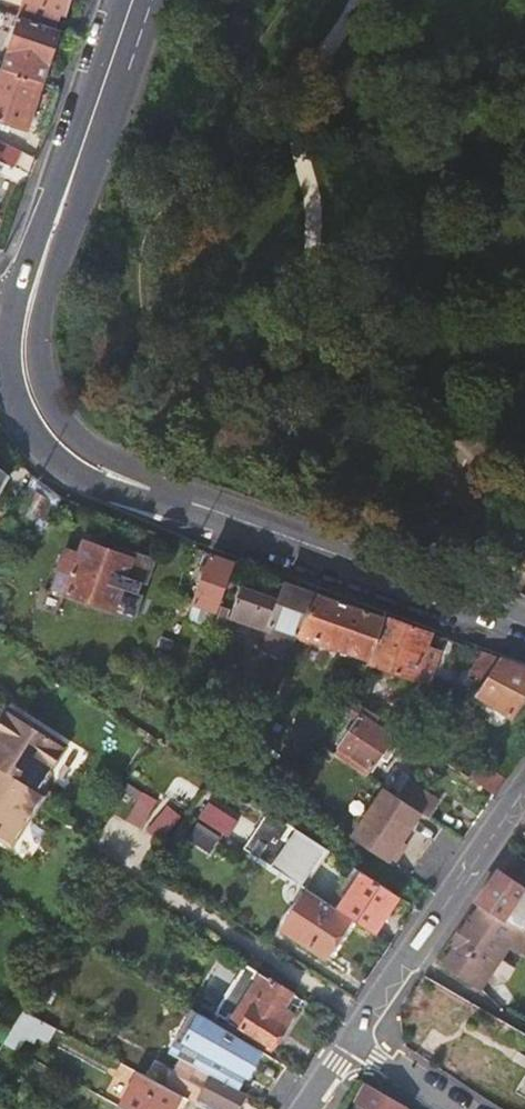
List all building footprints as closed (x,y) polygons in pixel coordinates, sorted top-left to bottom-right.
[(20,17),(54,28),(60,12),(66,14),(70,0),(0,0),(0,10),(20,17)] [(43,82),(59,30),(54,28),(20,17),(4,69),(43,82)] [(1,68),(0,70),(0,120),(28,130),(43,82),(4,69),(1,68)] [(0,141),(0,160),(15,167),(21,151),(0,141)] [(12,470),(0,456),(0,491),(12,470)] [(37,477),(13,512),(44,535),(65,499),(37,477)] [(66,549),(59,571),(73,576),(66,595),(116,612),(117,611),(136,554),(87,537),(81,554),(66,549)] [(136,554),(117,611),(138,618),(146,596),(140,594),(144,584),(149,586),(159,556),(138,549),(136,554)] [(199,605),(215,610),(232,561),(209,553),(191,602),(199,605)] [(300,633),(319,593),(287,581),(280,602),(241,589),(232,613),(273,629),(274,624),(300,633)] [(371,658),(385,616),(319,593),(300,633),(371,658)] [(209,626),(215,610),(199,605),(194,620),(209,626)] [(219,615),(215,629),(225,632),(230,618),(219,615)] [(371,658),(369,663),(416,680),(417,678),(424,656),(433,633),(385,616),(371,658)] [(485,682),(502,658),(485,652),(471,673),(485,682)] [(424,656),(417,678),(423,680),(431,659),(424,656)] [(474,699),(478,702),(482,697),(510,716),(524,694),(524,666),(502,658),(485,682),(474,699)] [(358,719),(336,755),(365,775),(370,769),(372,770),(381,756),(384,752),(393,739),(391,737),(396,730),(355,702),(349,712),(358,719)] [(12,842),(42,797),(34,792),(62,747),(6,711),(0,720),(0,835),(12,842)] [(391,757),(384,752),(381,756),(388,761),(391,757)] [(504,779),(480,763),(470,778),(494,794),(504,779)] [(409,782),(398,797),(426,816),(436,801),(409,782)] [(131,819),(146,824),(155,795),(141,790),(131,819)] [(353,838),(394,865),(407,846),(402,842),(421,815),(385,791),(353,838)] [(202,817),(232,834),(242,816),(212,799),(202,817)] [(264,808),(240,846),(254,855),(300,886),(324,848),(312,839),(264,808)] [(213,851),(223,832),(207,823),(196,841),(213,851)] [(333,907),(351,918),(359,924),(374,933),(398,895),(357,869),(333,907)] [(495,871),(478,896),(473,903),(478,907),(517,929),(524,933),(524,871),(517,884),(495,871)] [(325,958),(351,918),(333,907),(304,888),(278,928),(325,958)] [(497,940),(506,946),(507,946),(517,929),(478,907),(466,926),(465,925),(452,945),(456,948),(444,967),(471,983),(497,940)] [(524,951),(524,933),(517,929),(507,946),(523,955),(524,951)] [(479,989),(506,946),(497,940),(471,983),(479,989)] [(216,1012),(271,1048),(293,1013),(284,1006),(291,995),(246,965),(216,1012)] [(192,1009),(169,1052),(180,1058),(231,1086),(238,1074),(247,1079),(263,1052),(238,1037),(206,1018),(192,1009)] [(180,1058),(164,1087),(187,1099),(205,1108),(237,1108),(245,1094),(231,1086),(180,1058)] [(120,1107),(124,1108),(182,1108),(187,1099),(164,1087),(138,1073),(120,1107)] [(404,1108),(364,1085),(355,1102),(365,1108),(404,1108)]
